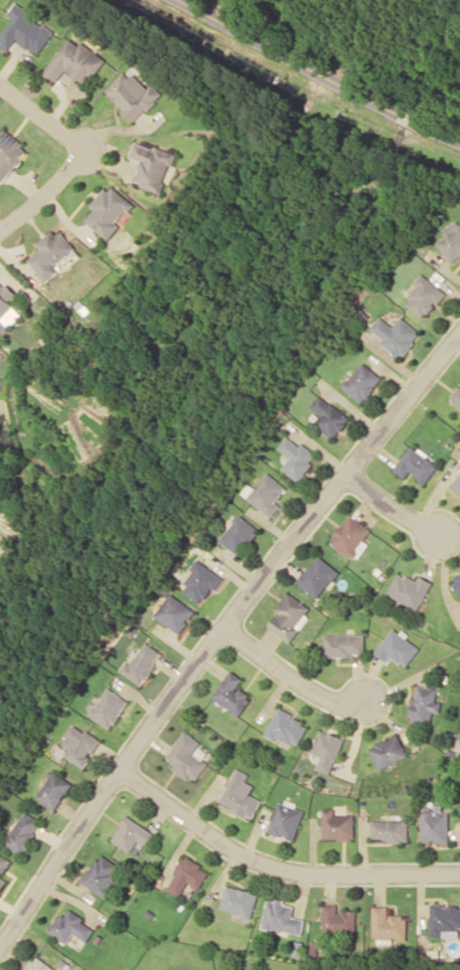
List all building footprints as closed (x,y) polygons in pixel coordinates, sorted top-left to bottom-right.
[(30,16),(32,13),(15,1),(7,14),(12,17),(0,35),(0,44),(8,50),(15,40),(39,55),(54,32),(30,16)] [(106,58),(81,41),(79,44),(68,37),(44,72),(57,81),(66,69),(88,84),(106,58)] [(146,89),(127,69),(104,91),(134,122),(163,94),(153,83),(146,89)] [(29,149),(0,128),(0,180),(4,183),(29,149)] [(175,154),(134,141),(130,156),(141,160),(134,183),(163,192),(175,154)] [(85,220),(110,240),(122,225),(118,222),(134,203),(110,183),(92,206),(95,208),(85,220)] [(447,235),(437,243),(451,263),(459,256),(459,220),(458,218),(443,229),(447,235)] [(37,242),(42,249),(29,258),(46,282),(62,270),(56,263),(74,250),(58,227),(37,242)] [(414,283),(417,285),(404,304),(425,319),(445,290),(421,273),(414,283)] [(23,315),(10,302),(17,295),(0,278),(0,337),(23,315)] [(370,328),(383,338),(380,343),(401,358),(420,331),(399,317),(393,326),(379,316),(370,328)] [(364,402),(382,375),(360,361),(343,388),(364,402)] [(450,402),(459,408),(459,383),(450,402)] [(311,406),(321,415),(314,424),(333,439),(350,418),(321,394),(311,406)] [(278,447),(290,457),(282,467),(298,480),(317,457),(288,434),(278,447)] [(409,472),(424,484),(438,465),(411,445),(393,469),(405,478),(409,472)] [(287,487),(268,471),(254,487),(249,483),(242,492),(271,516),(281,504),(276,500),(287,487)] [(355,560),(367,542),(363,540),(371,528),(348,513),(329,542),(355,560)] [(258,528),(237,514),(220,541),(241,555),(258,528)] [(339,571),(319,555),(297,581),(317,598),(339,571)] [(214,590),(223,577),(200,560),(180,588),(200,603),(212,588),(214,590)] [(419,575),(416,581),(398,571),(387,594),(418,610),(432,582),(419,575)] [(452,579),(459,595),(459,575),(452,579)] [(265,624),(288,642),(313,610),(289,592),(265,624)] [(195,611),(170,593),(155,616),(180,633),(195,611)] [(390,655),(405,667),(420,648),(392,627),(374,652),(386,661),(390,655)] [(364,655),(363,634),(323,634),(324,656),(364,655)] [(139,685),(163,654),(145,640),(121,671),(139,685)] [(239,714),(251,695),(237,686),(243,677),(229,669),(212,698),(239,714)] [(436,688),(415,684),(408,721),(429,725),(432,711),(438,712),(440,702),(434,701),(436,688)] [(111,728),(128,700),(106,686),(89,714),(111,728)] [(263,734),(276,741),(278,737),(297,746),(309,723),(277,707),(263,734)] [(70,748),(65,755),(85,768),(93,755),(92,755),(101,740),(74,723),(61,743),(70,748)] [(343,737),(318,729),(311,752),(320,755),(316,769),(331,774),(343,737)] [(165,757),(175,763),(172,767),(187,778),(189,775),(196,779),(209,762),(203,758),(209,749),(184,731),(165,757)] [(378,769),(407,756),(398,734),(368,747),(378,769)] [(219,802),(252,818),(262,799),(250,794),(255,785),(246,780),(250,773),(237,767),(219,802)] [(57,809),(72,782),(52,770),(37,798),(57,809)] [(269,831),(295,841),(306,810),(280,800),(269,831)] [(355,814),(335,813),(335,808),(324,808),(323,839),(355,839),(355,814)] [(422,842),(449,841),(448,809),(421,810),(422,842)] [(42,821),(24,811),(14,829),(9,826),(0,842),(23,855),(42,821)] [(158,833),(125,815),(112,841),(132,851),(138,840),(151,847),(158,833)] [(408,819),(371,820),(371,840),(409,840),(408,819)] [(123,868),(101,853),(81,881),(103,896),(123,868)] [(2,877),(11,860),(0,854),(0,892),(7,880),(2,877)] [(167,888),(187,900),(192,893),(186,889),(189,883),(200,889),(211,870),(186,856),(167,888)] [(259,893),(227,885),(221,910),(252,918),(259,893)] [(302,934),(305,919),(293,917),(295,906),(285,904),(286,901),(268,897),(263,927),(302,934)] [(324,934),(357,933),(357,910),(338,910),(338,904),(323,904),(324,934)] [(430,904),(430,935),(444,934),(444,929),(459,929),(459,904),(430,904)] [(94,929),(80,921),(83,915),(66,905),(50,932),(67,943),(72,933),(87,941),(94,929)] [(373,933),(367,933),(367,953),(377,953),(377,938),(407,938),(407,915),(388,915),(388,906),(373,906),(373,933)] [(57,968),(34,955),(25,969),(56,969),(57,968)]
